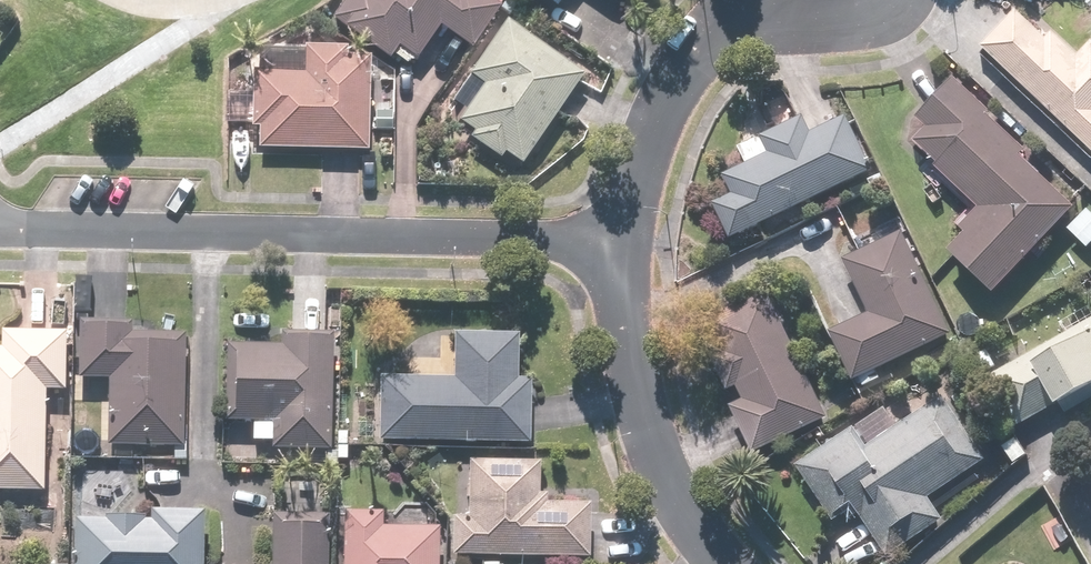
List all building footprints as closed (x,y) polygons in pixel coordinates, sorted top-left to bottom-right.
[(358,0),(342,0),(326,25),(383,62),(392,48),(412,61),(433,29),(467,50),(496,5),(488,0),(358,0)] [(549,14),(559,0),(531,0),(549,14)] [(978,51),(1090,159),(1090,45),(1077,59),(1049,32),(1040,42),(1012,16),(978,51)] [(519,168),(579,77),(500,24),(443,111),(470,129),(464,138),(495,159),(499,154),(519,168)] [(362,153),(365,64),(340,63),(340,50),(300,49),(299,78),(249,76),(247,129),(255,130),(255,149),(362,153)] [(1070,210),(1016,161),(1024,152),(948,82),(913,121),(922,130),(904,149),(971,211),(955,229),(963,236),(942,258),(988,300),(1070,210)] [(726,242),(869,174),(842,118),(806,136),(798,120),(734,150),(744,170),(718,182),(727,199),(710,207),(726,242)] [(1084,212),(1066,232),(1085,250),(1090,244),(1090,218),(1084,212)] [(895,233),(837,261),(864,317),(827,335),(851,384),(946,339),(895,233)] [(824,424),(763,295),(703,323),(719,357),(718,358),(717,359),(716,360),(715,362),(714,363),(713,365),(713,366),(712,368),(712,369),(712,371),(712,372),(712,374),(712,375),(712,377),(712,379),(713,380),(713,382),(714,383),(715,384),(716,386),(717,387),(718,388),(719,389),(720,390),(721,391),(723,392),(724,393),(726,393),(727,394),(729,394),(730,394),(732,395),(733,395),(735,395),(737,394),(741,403),(731,408),(754,457),(824,424)] [(983,379),(1010,429),(1080,391),(1086,402),(1090,399),(1090,321),(983,379)] [(128,325),(74,323),(72,382),(78,383),(77,409),(103,410),(102,443),(179,446),(183,338),(127,336),(128,325)] [(43,493),(43,396),(62,396),(63,335),(0,335),(0,493),(43,493)] [(445,384),(376,381),(373,441),(522,448),(525,382),(510,381),(512,338),(448,335),(445,384)] [(329,450),(331,342),(277,341),(277,359),(227,359),(226,424),(270,425),(269,449),(329,450)] [(851,434),(847,429),(788,471),(826,523),(845,510),(879,557),(934,517),(923,501),(981,460),(937,399),(896,429),(883,411),(851,434)] [(448,517),(447,557),(584,561),(585,507),(543,506),(543,496),(532,496),(533,463),(465,461),(463,518),(448,517)] [(70,563),(198,563),(199,512),(145,511),(145,517),(102,516),(102,520),(71,520),(70,563)] [(338,514),(338,563),(434,563),(435,531),(375,530),(376,514),(338,514)] [(327,519),(267,516),(265,563),(324,563),(327,519)]
